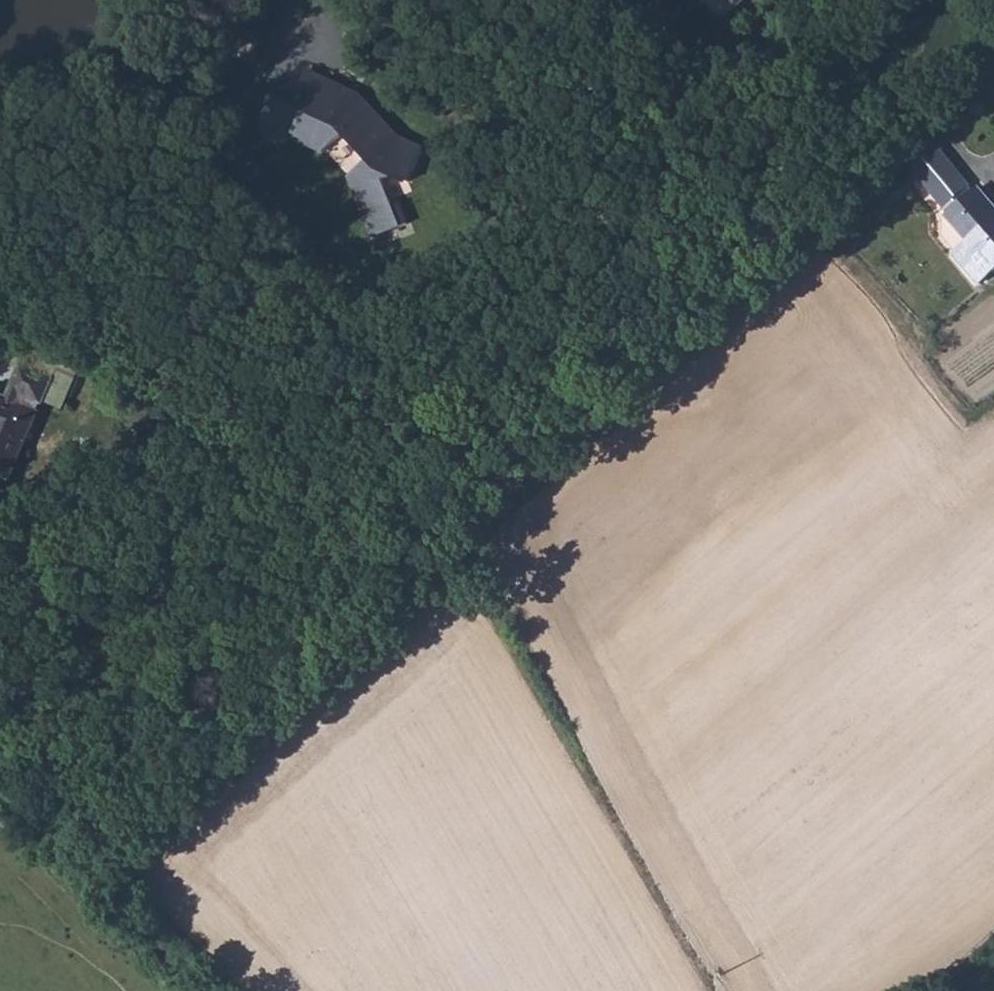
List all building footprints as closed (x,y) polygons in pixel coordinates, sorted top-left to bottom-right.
[(742,11),(755,0),(733,0),(742,11)] [(306,73),(295,107),(302,111),(290,136),(322,151),(346,130),(369,160),(351,176),(375,236),(401,226),(383,180),(394,175),(413,182),(425,151),(398,141),(358,99),(351,107),(342,97),(344,88),(306,73)] [(928,161),(905,182),(944,227),(967,206),(928,161)] [(977,208),(947,236),(993,289),(993,229),(977,208)] [(54,356),(27,344),(15,372),(43,385),(54,356)] [(0,383),(0,460),(9,464),(38,403),(0,383)]
